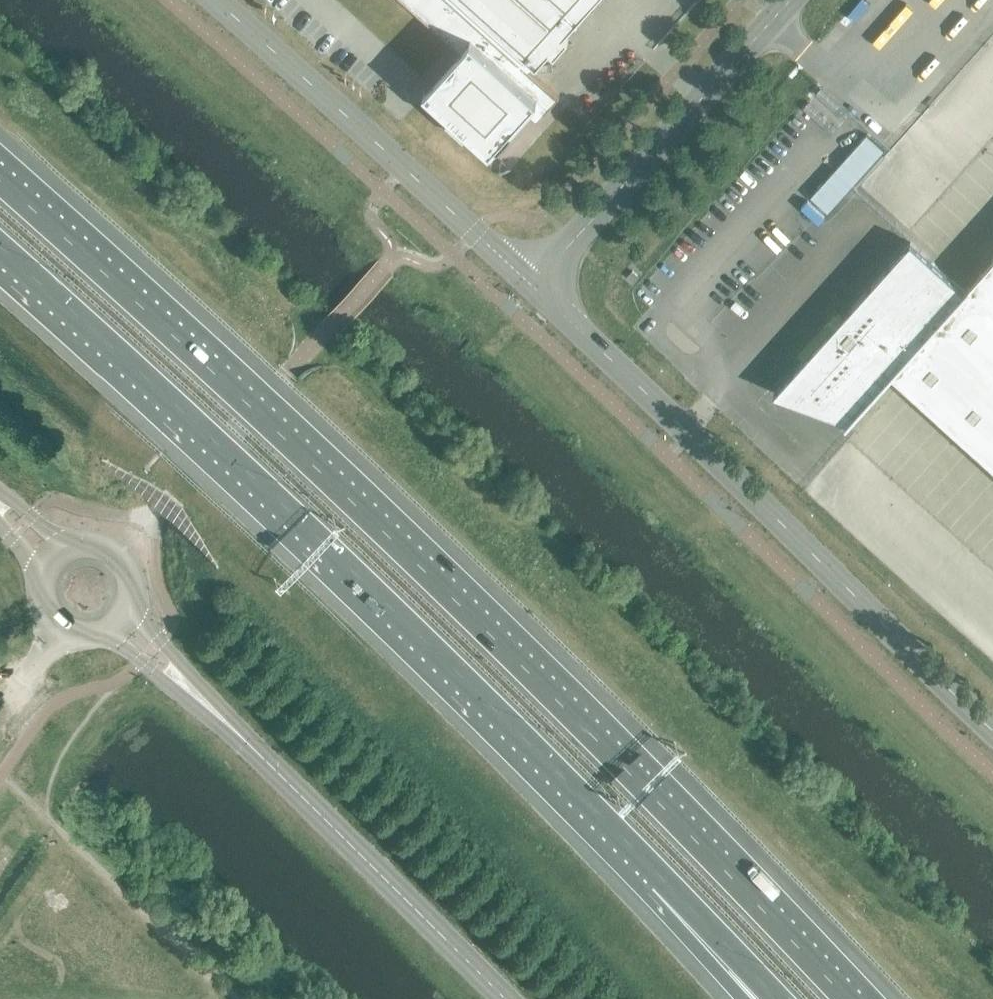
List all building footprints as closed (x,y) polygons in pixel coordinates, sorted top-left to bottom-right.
[(490,150),(525,111),(537,122),(559,97),(528,69),(532,65),(535,68),(549,52),(553,56),(568,40),(563,37),(596,0),(401,0),(459,52),(424,91),(490,150)] [(968,285),(963,290),(910,242),(842,318),(831,308),(822,318),(833,328),(775,393),(848,420),(846,422),(847,423),(892,372),(992,463),(992,258),(968,285)]
